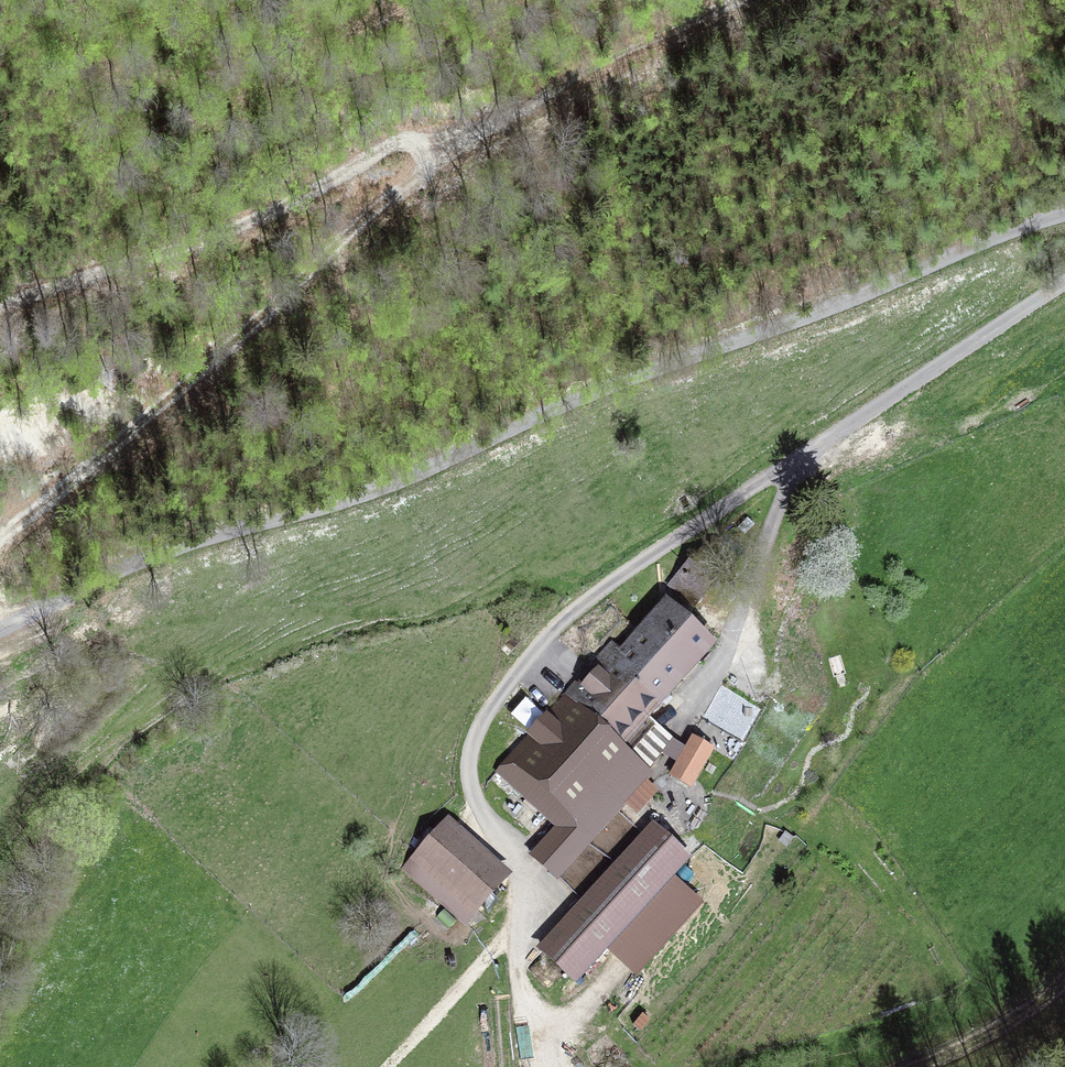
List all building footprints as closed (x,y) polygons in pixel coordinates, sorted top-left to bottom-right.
[(738,564),(710,541),(670,591),(697,613),(738,564)] [(528,855),(557,881),(560,878),(646,782),(655,772),(651,769),(664,754),(675,741),(650,719),(718,644),(665,597),(620,648),(612,640),(545,715),(526,698),(511,715),(530,732),(494,773),(554,826),(528,855)] [(598,611),(602,617),(610,612),(606,606),(598,611)] [(761,692),(768,694),(771,686),(764,684),(761,692)] [(715,747),(692,735),(686,746),(677,762),(670,775),(692,788),(715,747)] [(677,762),(686,746),(675,741),(664,754),(677,762)] [(560,878),(581,898),(650,824),(639,813),(657,793),(646,782),(560,878)] [(512,872),(448,817),(401,871),(441,905),(432,915),(453,933),(462,924),(465,927),(512,872)] [(692,857),(652,821),(650,824),(581,898),(535,948),(575,984),(606,950),(635,977),(704,902),(675,875),(692,857)] [(794,838),(786,831),(779,841),(786,847),(794,838)] [(630,1023),(638,1031),(651,1017),(643,1009),(630,1023)]
